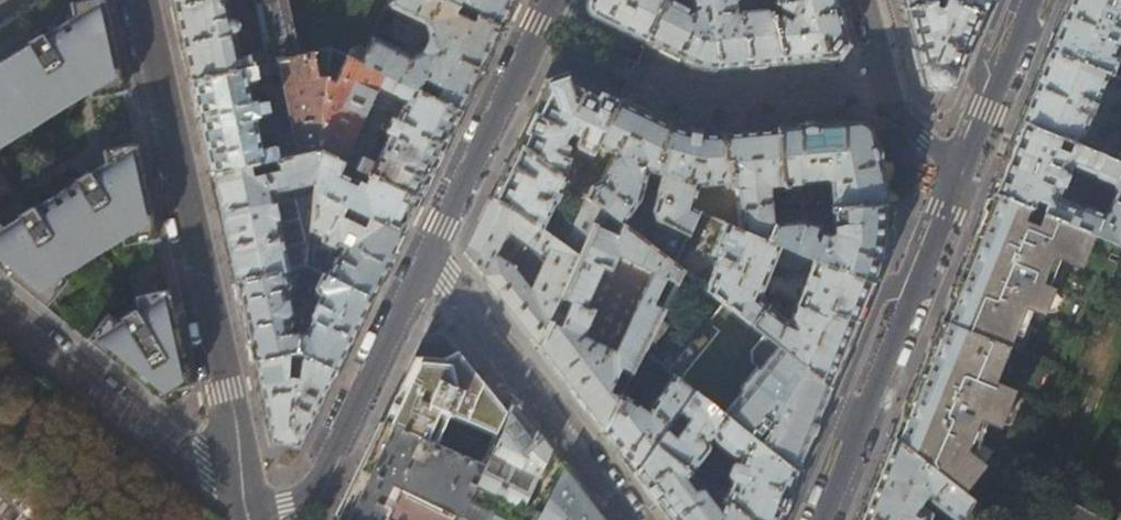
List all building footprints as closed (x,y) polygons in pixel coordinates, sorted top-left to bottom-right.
[(98,0),(0,60),(0,142),(84,90),(122,84),(98,0)] [(257,65),(298,56),(286,0),(254,0),(266,51),(238,57),(233,31),(235,29),(237,27),(237,24),(236,22),(235,19),(232,17),(229,17),(226,0),(172,0),(180,34),(190,79),(257,65)] [(298,56),(331,49),(349,58),(360,63),(374,35),(389,5),(391,0),(286,0),(298,56)] [(389,5),(424,22),(430,35),(423,49),(410,53),(374,35),(360,63),(416,91),(423,76),(442,86),(435,100),(459,112),(483,64),(500,28),(475,16),(473,20),(455,11),(457,7),(443,0),(391,0),(389,5)] [(479,10),(475,16),(500,28),(513,0),(461,0),(479,10)] [(592,15),(618,28),(643,40),(663,0),(587,0),(592,15)] [(709,0),(692,0),(693,7),(695,12),(689,15),(688,8),(672,0),(663,0),(643,40),(681,59),(696,65),(706,68),(711,68),(716,68),(709,0)] [(716,68),(756,64),(782,62),(767,18),(766,14),(768,13),(766,12),(739,13),(738,16),(733,13),(734,11),(733,0),(709,0),(716,68)] [(834,0),(774,0),(775,2),(773,2),(773,5),(775,5),(776,7),(789,15),(787,20),(779,16),(767,18),(782,62),(813,59),(836,57),(846,44),(836,7),(834,0)] [(904,9),(931,2),(930,0),(902,0),(904,9)] [(931,2),(904,9),(911,34),(924,83),(927,86),(930,88),(935,90),(938,90),(943,90),(946,89),(949,87),(951,85),(965,51),(980,14),(953,3),(954,1),(951,0),(943,0),(940,7),(935,8),(931,3),(931,2)] [(954,1),(953,3),(980,14),(986,0),(951,0),(954,1)] [(1063,14),(1048,50),(1106,73),(1111,75),(1118,57),(1120,58),(1120,0),(1069,0),(1063,14)] [(1106,73),(1048,50),(1035,82),(1021,118),(1060,135),(1072,139),(1120,160),(1120,147),(1119,152),(1081,136),(1090,114),(1095,117),(1099,106),(1094,103),(1106,73)] [(416,91),(360,63),(349,58),(336,82),(327,78),(319,149),(344,161),(380,86),(407,100),(398,118),(392,115),(385,131),(390,135),(376,162),(362,155),(356,167),(369,174),(417,198),(439,154),(459,112),(435,100),(416,91)] [(257,65),(190,79),(211,173),(281,157),(257,65)] [(537,102),(516,144),(562,178),(575,188),(580,179),(564,172),(570,159),(565,156),(567,151),(566,146),(562,144),(566,137),(571,132),(578,136),(575,143),(576,148),(591,155),(596,145),(617,101),(588,87),(563,75),(548,80),(537,102)] [(640,112),(617,101),(596,145),(611,152),(600,180),(591,186),(586,197),(587,198),(601,209),(619,223),(636,202),(645,171),(653,174),(667,125),(640,112)] [(1056,146),(1060,135),(1021,118),(1006,154),(991,192),(1031,208),(1035,196),(1047,201),(1042,213),(1115,242),(1120,228),(1120,160),(1072,139),(1067,150),(1056,146)] [(879,171),(874,151),(868,132),(855,122),(821,125),(775,129),(780,186),(780,195),(785,195),(784,186),(797,184),(799,181),(822,179),(828,181),(830,207),(883,204),(882,191),(881,182),(879,171)] [(676,129),(667,125),(653,174),(660,176),(650,210),(655,222),(660,224),(646,243),(674,265),(696,209),(690,207),(697,186),(731,183),(729,162),(723,162),(720,134),(707,134),(693,133),(676,129)] [(746,132),(720,134),(723,162),(729,162),(731,183),(735,188),(738,230),(766,241),(773,224),(771,224),(768,188),(780,186),(775,129),(746,132)] [(538,229),(562,178),(516,144),(501,176),(490,198),(509,208),(538,229)] [(0,225),(0,269),(6,274),(42,305),(66,279),(66,268),(112,241),(153,237),(144,197),(132,147),(76,172),(0,225)] [(281,157),(211,173),(221,219),(234,281),(286,269),(305,265),(309,229),(314,190),(319,149),(281,157)] [(339,172),(344,161),(319,149),(314,190),(401,233),(409,214),(417,198),(369,174),(362,188),(358,186),(358,185),(358,181),(339,172)] [(314,190),(309,229),(320,234),(321,239),(320,241),(333,247),(338,244),(343,247),(338,258),(336,257),(326,276),(369,297),(385,264),(401,233),(314,190)] [(891,437),(972,500),(999,519),(1065,519),(1120,382),(1120,245),(1115,242),(1042,213),(1031,208),(991,192),(973,235),(952,286),(929,342),(906,400),(891,437)] [(563,247),(538,229),(509,208),(490,198),(472,234),(463,252),(514,318),(537,347),(548,322),(560,297),(578,258),(563,247)] [(594,224),(601,209),(587,198),(563,247),(578,258),(594,224)] [(878,262),(881,247),(882,237),(884,219),(883,204),(830,207),(833,232),(829,235),(828,227),(823,227),(805,221),(773,224),(766,241),(871,283),(874,275),(878,262)] [(560,297),(571,301),(560,326),(548,322),(537,347),(549,363),(584,408),(601,430),(618,396),(610,392),(621,368),(630,372),(655,321),(646,317),(665,278),(675,282),(681,270),(674,265),(646,243),(619,223),(615,234),(594,224),(578,258),(560,297)] [(871,283),(766,241),(738,230),(723,223),(709,254),(718,258),(716,262),(714,261),(712,266),(714,266),(705,290),(722,303),(749,324),(763,305),(756,299),(771,262),(798,273),(800,267),(810,271),(797,305),(823,316),(826,309),(855,321),(860,309),(871,283)] [(326,276),(305,265),(304,274),(319,277),(313,288),(314,291),(319,294),(310,312),(310,315),(311,318),(304,333),(297,332),(294,350),(302,354),(334,370),(353,332),(369,297),(326,276)] [(286,269),(234,281),(242,314),(252,360),(287,352),(294,350),(297,332),(288,331),(285,314),(286,313),(288,311),(288,308),(285,289),(288,288),(289,285),(286,269)] [(103,314),(86,338),(108,355),(138,380),(162,399),(167,386),(181,379),(164,294),(140,294),(103,314)] [(767,300),(763,305),(749,324),(773,342),(828,387),(843,351),(855,321),(826,309),(823,316),(797,305),(792,303),(789,313),(792,314),(790,321),(780,318),(768,308),(771,303),(767,300)] [(717,411),(773,342),(749,324),(722,303),(706,324),(716,332),(679,381),(692,392),(717,411)] [(717,411),(794,471),(813,425),(828,387),(773,342),(717,411)] [(287,352),(252,360),(259,392),(270,443),(297,446),(320,399),(334,370),(302,354),(299,369),(293,368),(292,376),(287,376),(287,352)] [(485,386),(458,352),(450,357),(414,355),(407,371),(383,421),(449,449),(482,464),(506,413),(485,386)] [(678,410),(692,392),(679,381),(672,376),(645,412),(620,393),(618,396),(601,430),(616,450),(633,471),(653,445),(663,431),(678,410)] [(692,392),(678,410),(688,418),(679,432),(675,429),(672,432),(672,436),(663,431),(653,445),(689,472),(707,449),(708,446),(706,443),(712,435),(712,438),(713,440),(714,441),(729,453),(742,453),(738,464),(735,464),(732,465),(731,467),(727,475),(727,477),(728,479),(729,481),(731,482),(724,500),(750,519),(774,519),(782,500),(794,471),(717,411),(692,392)] [(481,506),(490,488),(522,504),(549,450),(533,429),(513,403),(515,400),(514,398),(506,413),(482,464),(457,517),(456,519),(509,519),(481,506)] [(400,489),(457,517),(482,464),(449,449),(383,421),(360,467),(335,519),(385,519),(400,489)] [(965,513),(972,500),(891,437),(875,477),(859,514),(874,519),(928,519),(930,514),(916,502),(921,499),(924,496),(954,519),(953,519),(961,519),(965,513)] [(653,445),(633,471),(654,498),(671,519),(750,519),(724,500),(718,512),(702,491),(694,493),(685,481),(690,473),(689,472),(653,445)] [(582,494),(564,470),(541,512),(536,510),(531,519),(602,519),(582,494)] [(965,513),(975,519),(999,519),(972,500),(965,513)]
